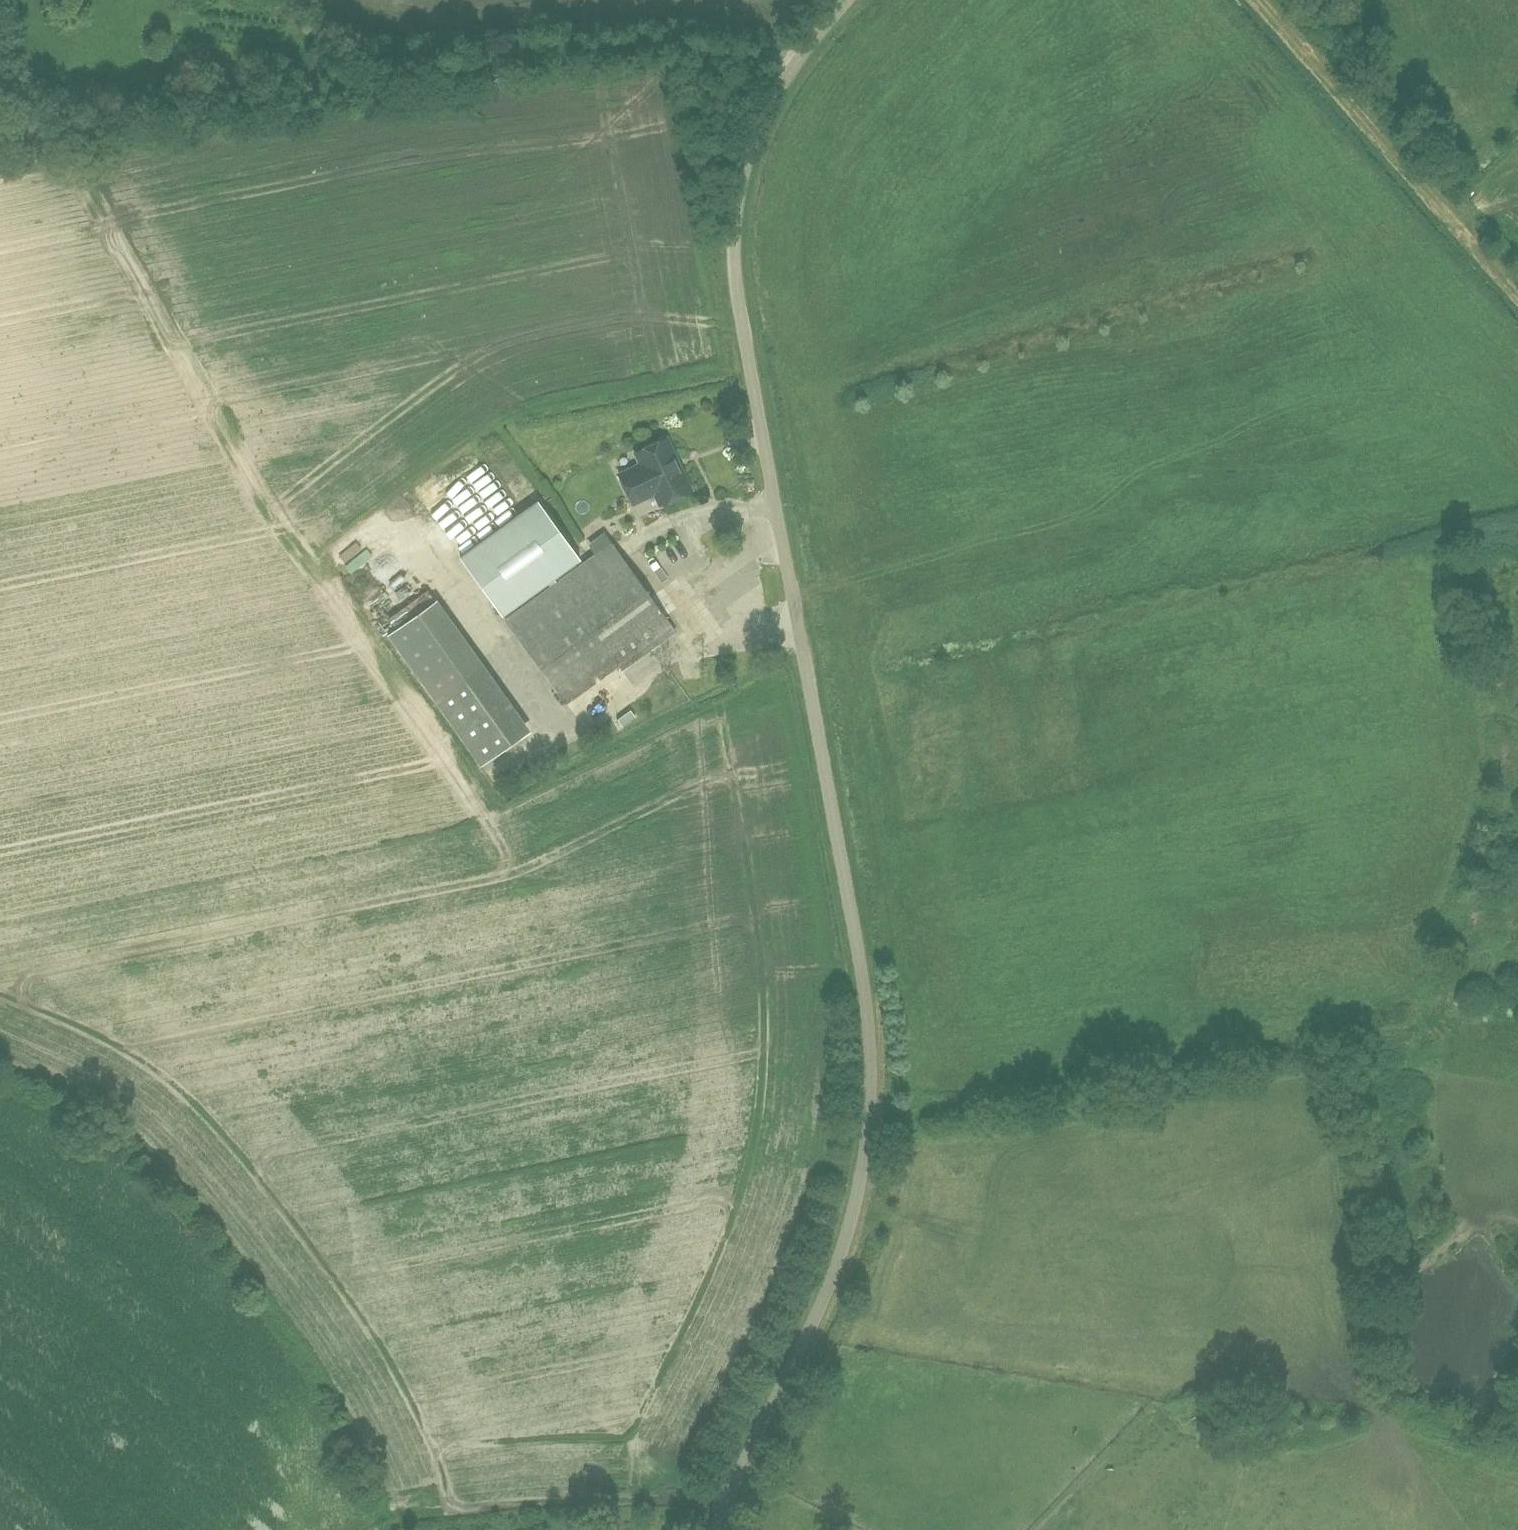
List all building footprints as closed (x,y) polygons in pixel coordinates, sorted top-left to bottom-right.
[(643,462),(620,471),(632,501),(655,491),(660,503),(692,490),(682,467),(680,468),(677,460),(679,460),(669,437),(638,450),(643,462)] [(460,558),(503,616),(580,560),(538,501),(460,558)] [(622,670),(676,631),(632,569),(604,589),(585,563),(506,619),(568,704),(620,667),(622,670)] [(350,574),(353,592),(379,588),(375,569),(350,574)] [(435,690),(480,757),(531,723),(485,656),(467,669),(435,690)]
